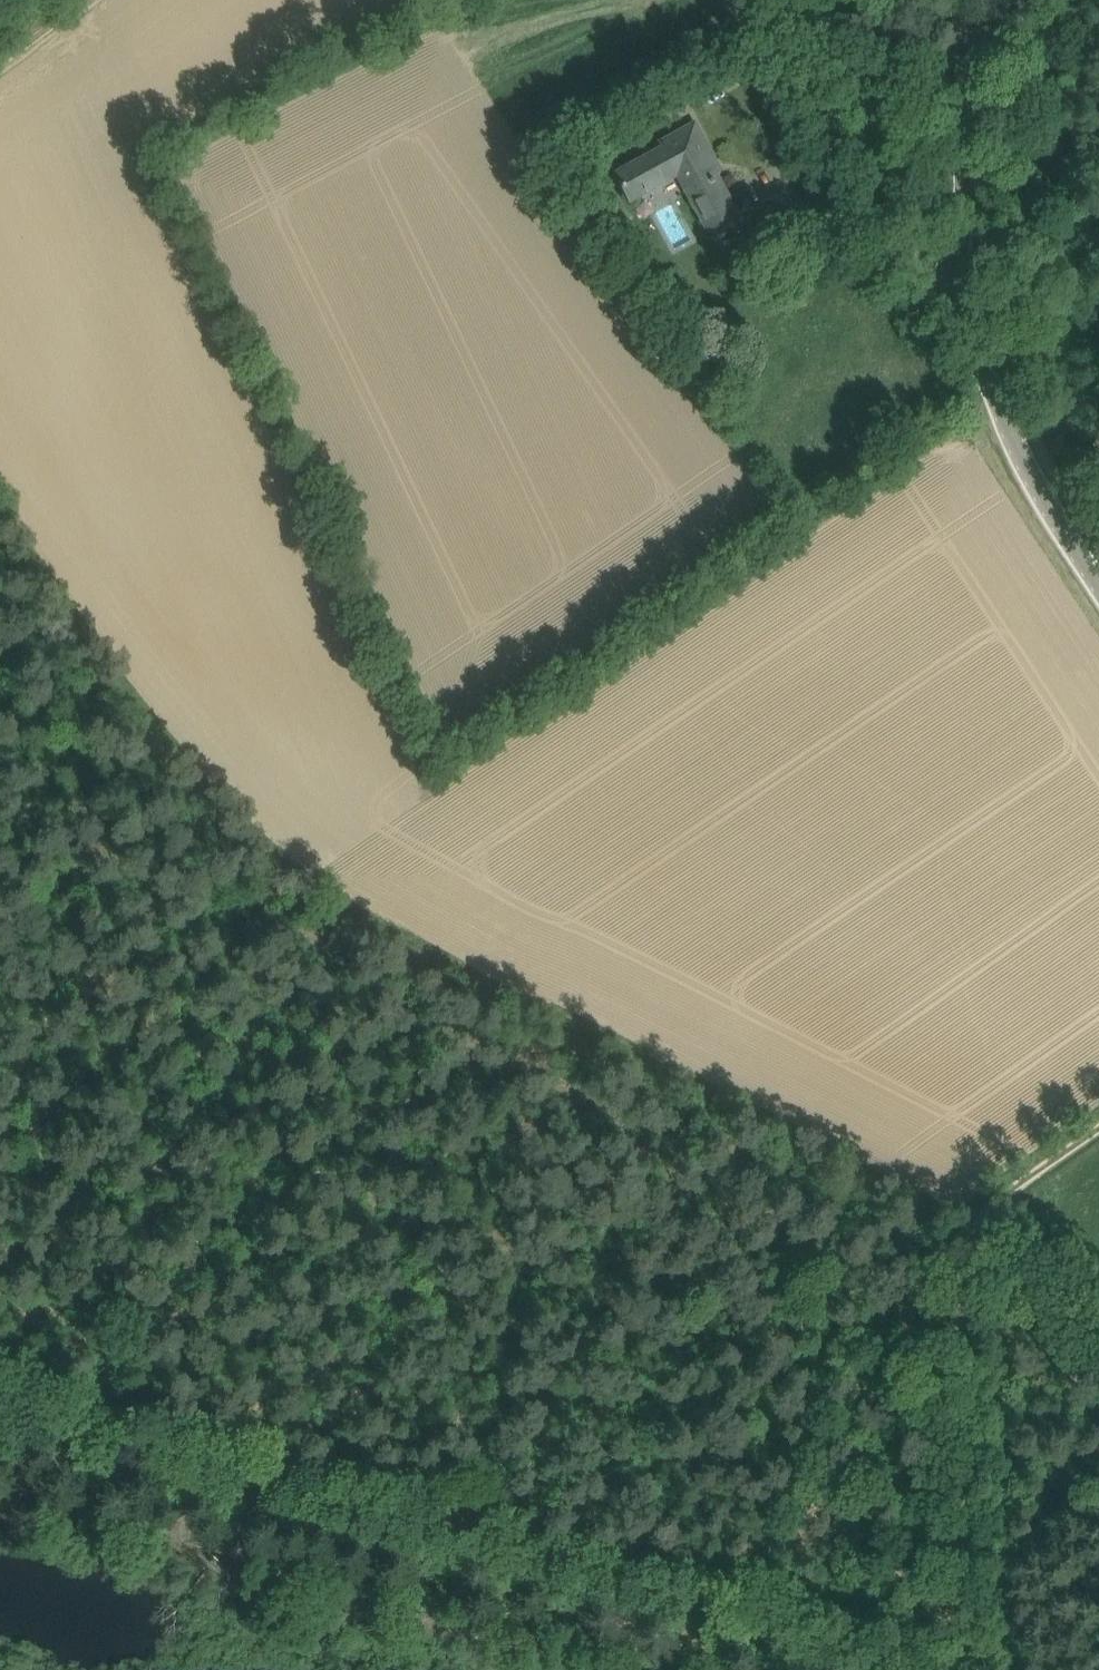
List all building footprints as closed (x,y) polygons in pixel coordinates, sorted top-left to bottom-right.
[(695,125),(676,135),(614,170),(630,203),(679,177),(712,238),(742,221),(709,161),(714,159),(695,125)]
